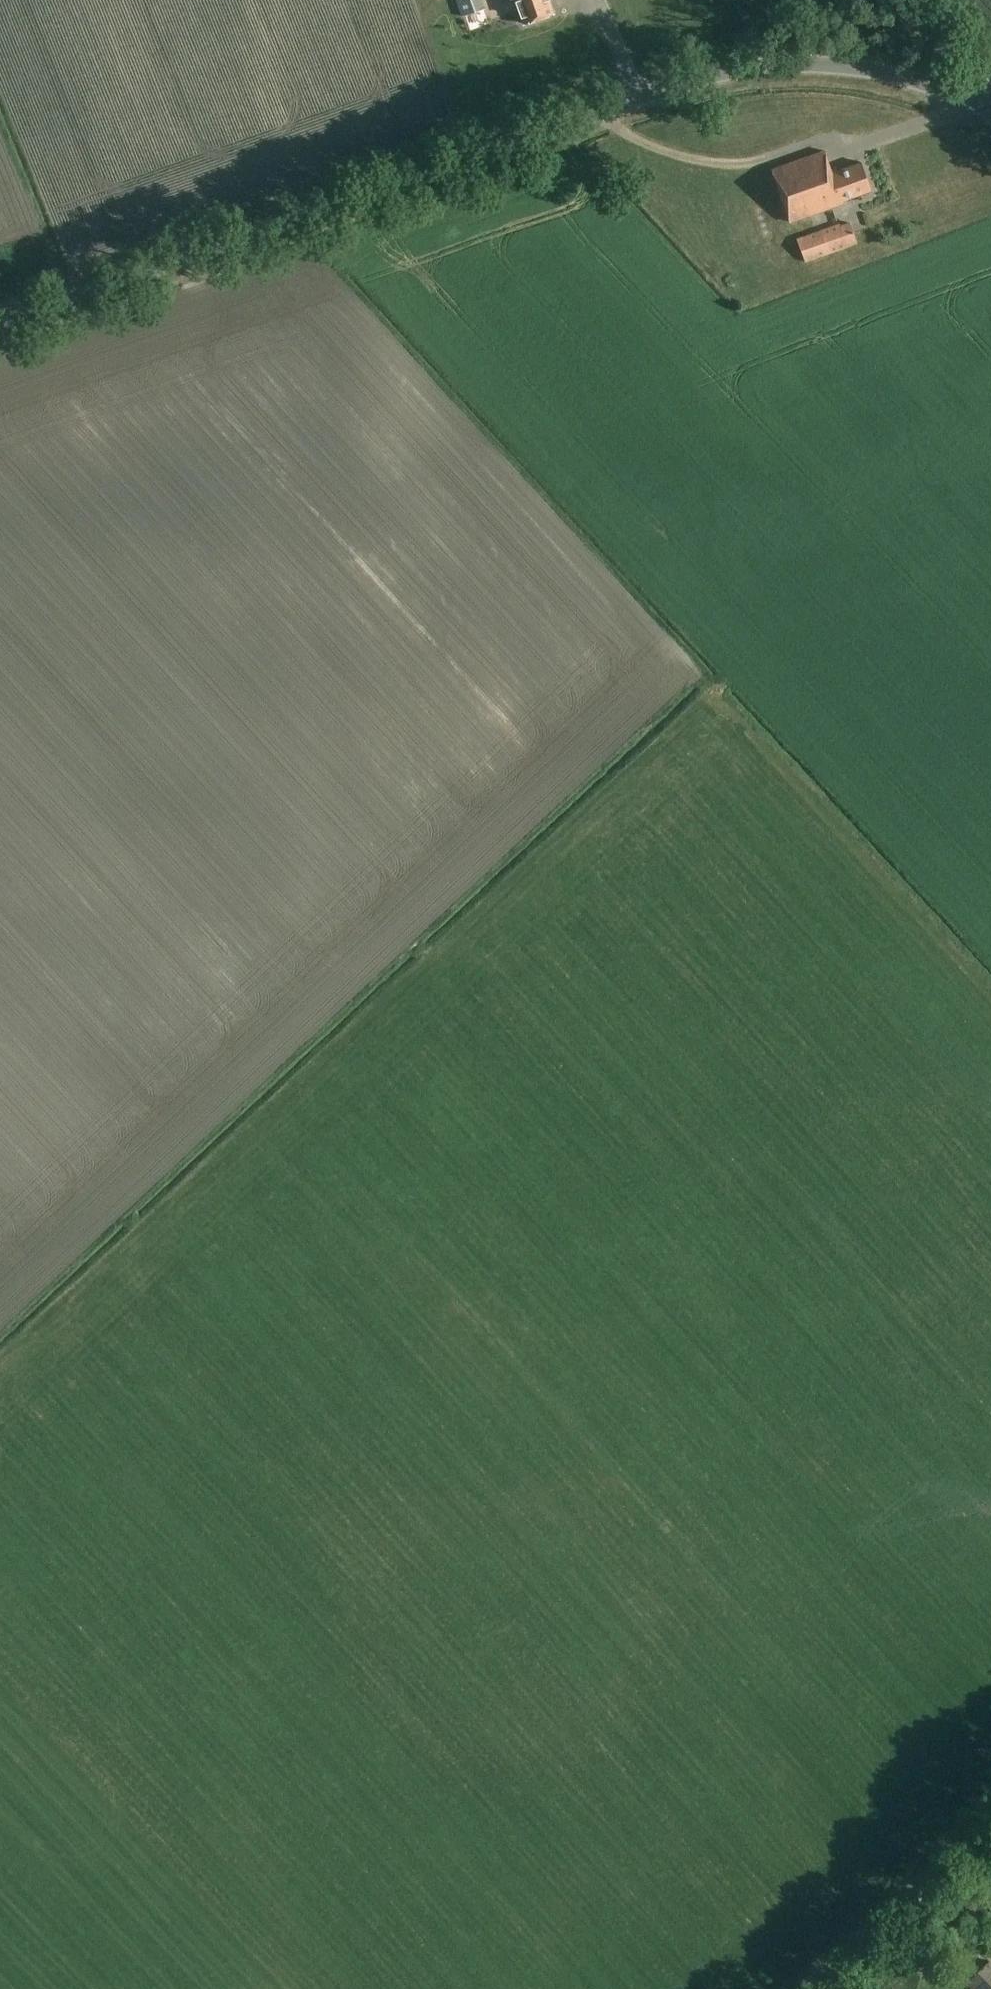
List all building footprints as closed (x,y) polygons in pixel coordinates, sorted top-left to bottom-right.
[(461,17),(486,8),(483,0),(455,0),(461,17)] [(523,22),(553,11),(550,0),(515,0),(523,22)] [(842,200),(871,190),(861,160),(837,169),(835,166),(830,168),(824,150),(771,169),(791,222),(843,203),(842,200)] [(805,263),(858,244),(850,221),(841,225),(840,221),(795,238),(805,263)] [(990,1959),(966,1980),(974,1988),(990,1988),(990,1960),(990,1959)]
